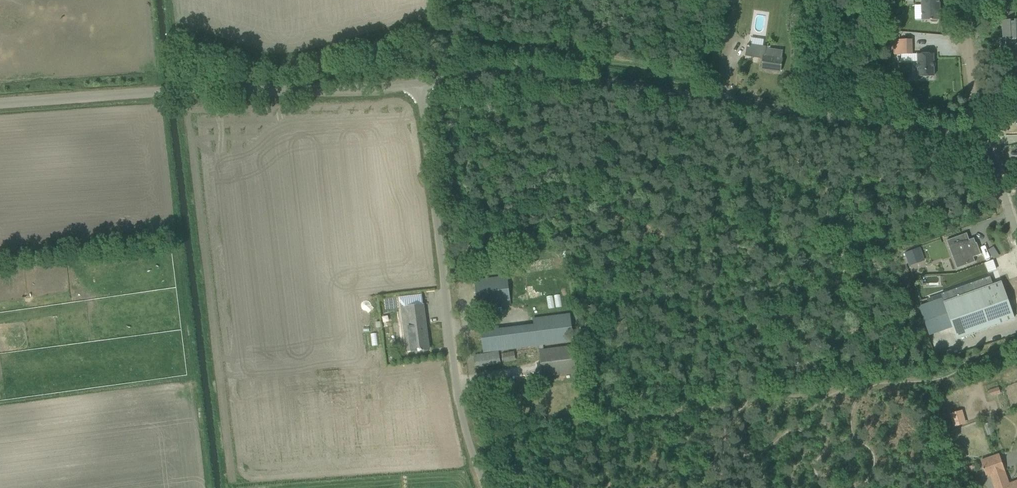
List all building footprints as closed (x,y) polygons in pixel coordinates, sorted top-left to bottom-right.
[(922,20),(930,20),(932,22),(937,22),(938,20),(940,20),(940,0),(922,0),(922,20)] [(1007,60),(1008,60),(1008,59),(1016,58),(1016,60),(1016,15),(1016,12),(1008,12),(1009,16),(999,16),(1000,28),(1004,27),(1004,38),(1000,38),(1001,47),(1006,47),(1007,60)] [(721,29),(719,42),(720,42),(726,43),(727,43),(729,30),(721,29)] [(912,39),(894,40),(894,55),(895,55),(901,54),(913,54),(912,39)] [(762,69),(780,72),(782,58),(783,51),(770,49),(770,48),(769,48),(770,47),(769,47),(768,47),(750,44),(750,45),(747,45),(746,55),(763,58),(762,69)] [(934,53),(918,54),(918,61),(918,77),(934,76),(934,53)] [(967,233),(947,241),(953,256),(960,253),(964,266),(975,262),(973,257),(981,254),(978,245),(977,246),(974,238),(969,240),(967,233)] [(984,262),(989,276),(997,273),(992,259),(984,262)] [(485,279),(475,280),(478,306),(501,303),(502,306),(509,306),(511,305),(508,278),(508,276),(485,279)] [(990,276),(941,294),(942,298),(944,303),(948,313),(953,327),(957,338),(1014,318),(1011,307),(1009,308),(1007,302),(1009,301),(1002,282),(994,285),(990,276)] [(412,297),(400,298),(405,340),(411,340),(413,352),(420,351),(429,349),(424,305),(423,305),(422,295),(412,297)] [(931,302),(919,306),(924,321),(930,336),(953,327),(948,313),(944,303),(942,298),(931,302)] [(544,317),(534,318),(534,321),(535,325),(537,345),(538,351),(539,351),(543,377),(578,373),(574,345),(544,349),(543,345),(574,341),(570,314),(544,317)] [(511,328),(481,332),(483,352),(514,348),(511,328)] [(502,354),(504,363),(516,360),(514,351),(502,354)] [(474,356),(476,366),(501,362),(499,352),(474,356)] [(962,410),(950,413),(954,427),(966,423),(962,410)] [(994,487),(1016,487),(1016,481),(1009,484),(1004,470),(1005,470),(999,454),(980,461),(986,478),(990,477),(994,487)]
